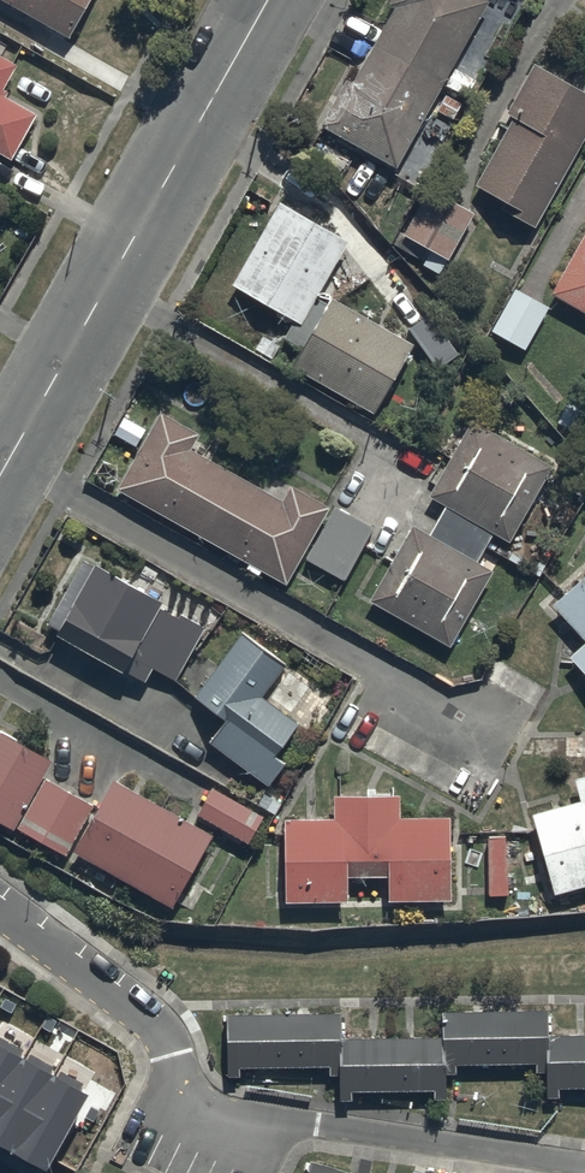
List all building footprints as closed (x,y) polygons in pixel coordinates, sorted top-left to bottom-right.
[(71,41),(93,0),(0,0),(0,2),(71,41)] [(443,87),(467,101),(477,84),(453,69),(490,5),(480,0),(390,0),(385,9),(395,14),(354,84),(345,79),(317,127),(394,172),(443,87)] [(0,60),(0,159),(9,164),(36,117),(1,97),(16,69),(0,60)] [(533,67),(506,116),(514,120),(473,190),(502,206),(499,211),(532,230),(584,139),(584,98),(533,67)] [(472,217),(428,192),(401,239),(428,254),(422,266),(439,276),(472,217)] [(347,245),(278,205),(231,290),(292,325),(283,342),(301,353),(291,370),(375,419),(415,350),(330,302),(328,307),(316,300),(347,245)] [(551,296),(584,316),(584,236),(551,296)] [(548,309),(514,291),(490,334),(525,353),(548,309)] [(433,311),(408,331),(439,371),(464,352),(433,311)] [(199,437),(158,415),(116,496),(288,587),(329,509),(289,488),(281,502),(190,454),(199,437)] [(428,537),(410,528),(370,606),(450,648),(492,574),(475,566),(491,535),(510,543),(551,470),(469,423),(430,497),(445,504),(428,537)] [(373,529),(333,509),(304,562),(346,583),(373,529)] [(203,630),(84,560),(47,629),(58,635),(55,640),(121,676),(123,672),(145,684),(151,673),(174,685),(203,630)] [(551,609),(584,645),(567,661),(584,681),(584,577),(551,609)] [(288,665),(241,631),(191,701),(223,724),(208,745),(269,788),(284,766),(274,759),(298,725),(263,701),(288,665)] [(92,808),(43,781),(52,764),(0,735),(0,826),(15,834),(16,831),(66,858),(92,808)] [(573,782),(579,804),(531,817),(539,847),(531,849),(545,903),(584,892),(584,778),(573,782)] [(213,839),(112,784),(71,856),(79,860),(75,867),(113,887),(117,880),(173,911),(213,839)] [(262,818),(210,790),(195,819),(246,847),(262,818)] [(388,904),(449,903),(450,820),(398,821),(397,798),(334,798),(334,820),(285,820),(286,906),(348,906),(348,881),(388,880),(388,904)] [(506,837),(487,837),(487,897),(505,897),(506,837)] [(548,1033),(548,1010),(494,1011),(494,1005),(472,1006),(472,1010),(442,1011),(443,1036),(342,1038),(341,1012),(226,1013),(227,1077),(239,1077),(239,1066),(331,1064),(331,1073),(340,1073),(340,1098),(354,1098),(354,1089),(435,1088),(435,1099),(447,1099),(447,1074),(455,1073),(455,1063),(537,1062),(538,1072),(546,1071),(547,1097),(559,1097),(559,1087),(584,1087),(584,1032),(548,1033)] [(13,1041),(0,1034),(0,1063),(13,1041)] [(26,1117),(14,1140),(57,1163),(69,1141),(26,1117)] [(4,1151),(0,1158),(0,1172),(41,1172),(4,1151)] [(312,1159),(307,1172),(360,1172),(312,1159)]
